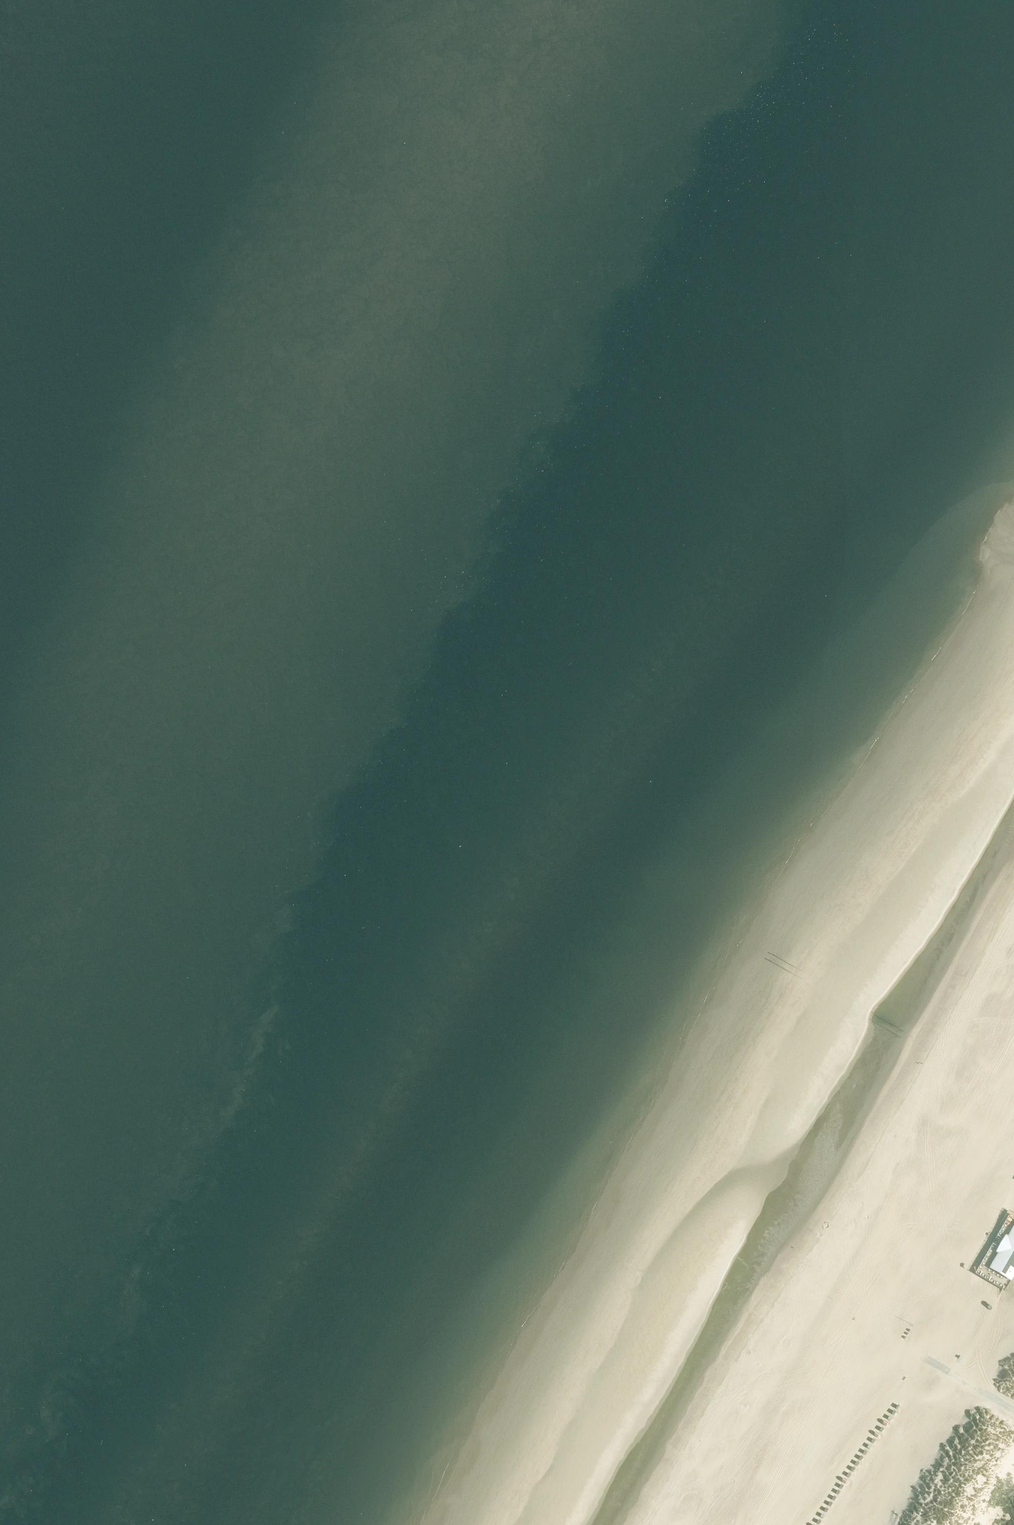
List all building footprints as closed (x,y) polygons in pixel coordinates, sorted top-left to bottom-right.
[(989,1271),(1010,1284),(1013,1278),(1013,1228),(1007,1240),(1005,1239),(995,1255),(997,1257),(989,1271)]
